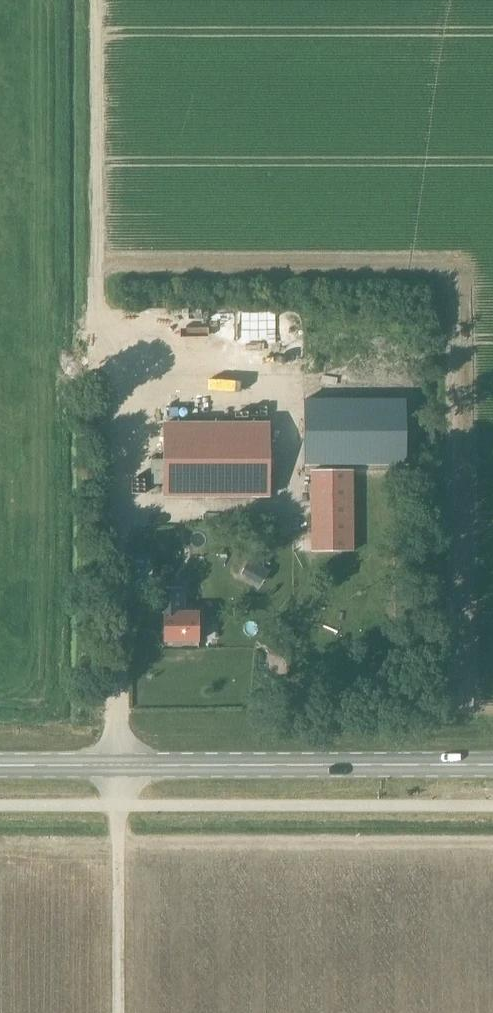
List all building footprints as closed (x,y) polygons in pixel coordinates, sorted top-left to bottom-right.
[(211,319),(228,320),(228,307),(211,306),(211,319)] [(315,375),(316,362),(298,361),(297,374),(315,375)] [(303,466),(404,466),(404,400),(302,400),(303,466)] [(267,497),(268,424),(162,424),(162,496),(267,497)] [(309,552),(354,552),(353,470),(308,471),(309,552)] [(167,515),(186,510),(184,502),(165,507),(167,515)] [(163,643),(197,643),(197,613),(180,613),(180,597),(167,597),(167,613),(163,613),(163,643)]
